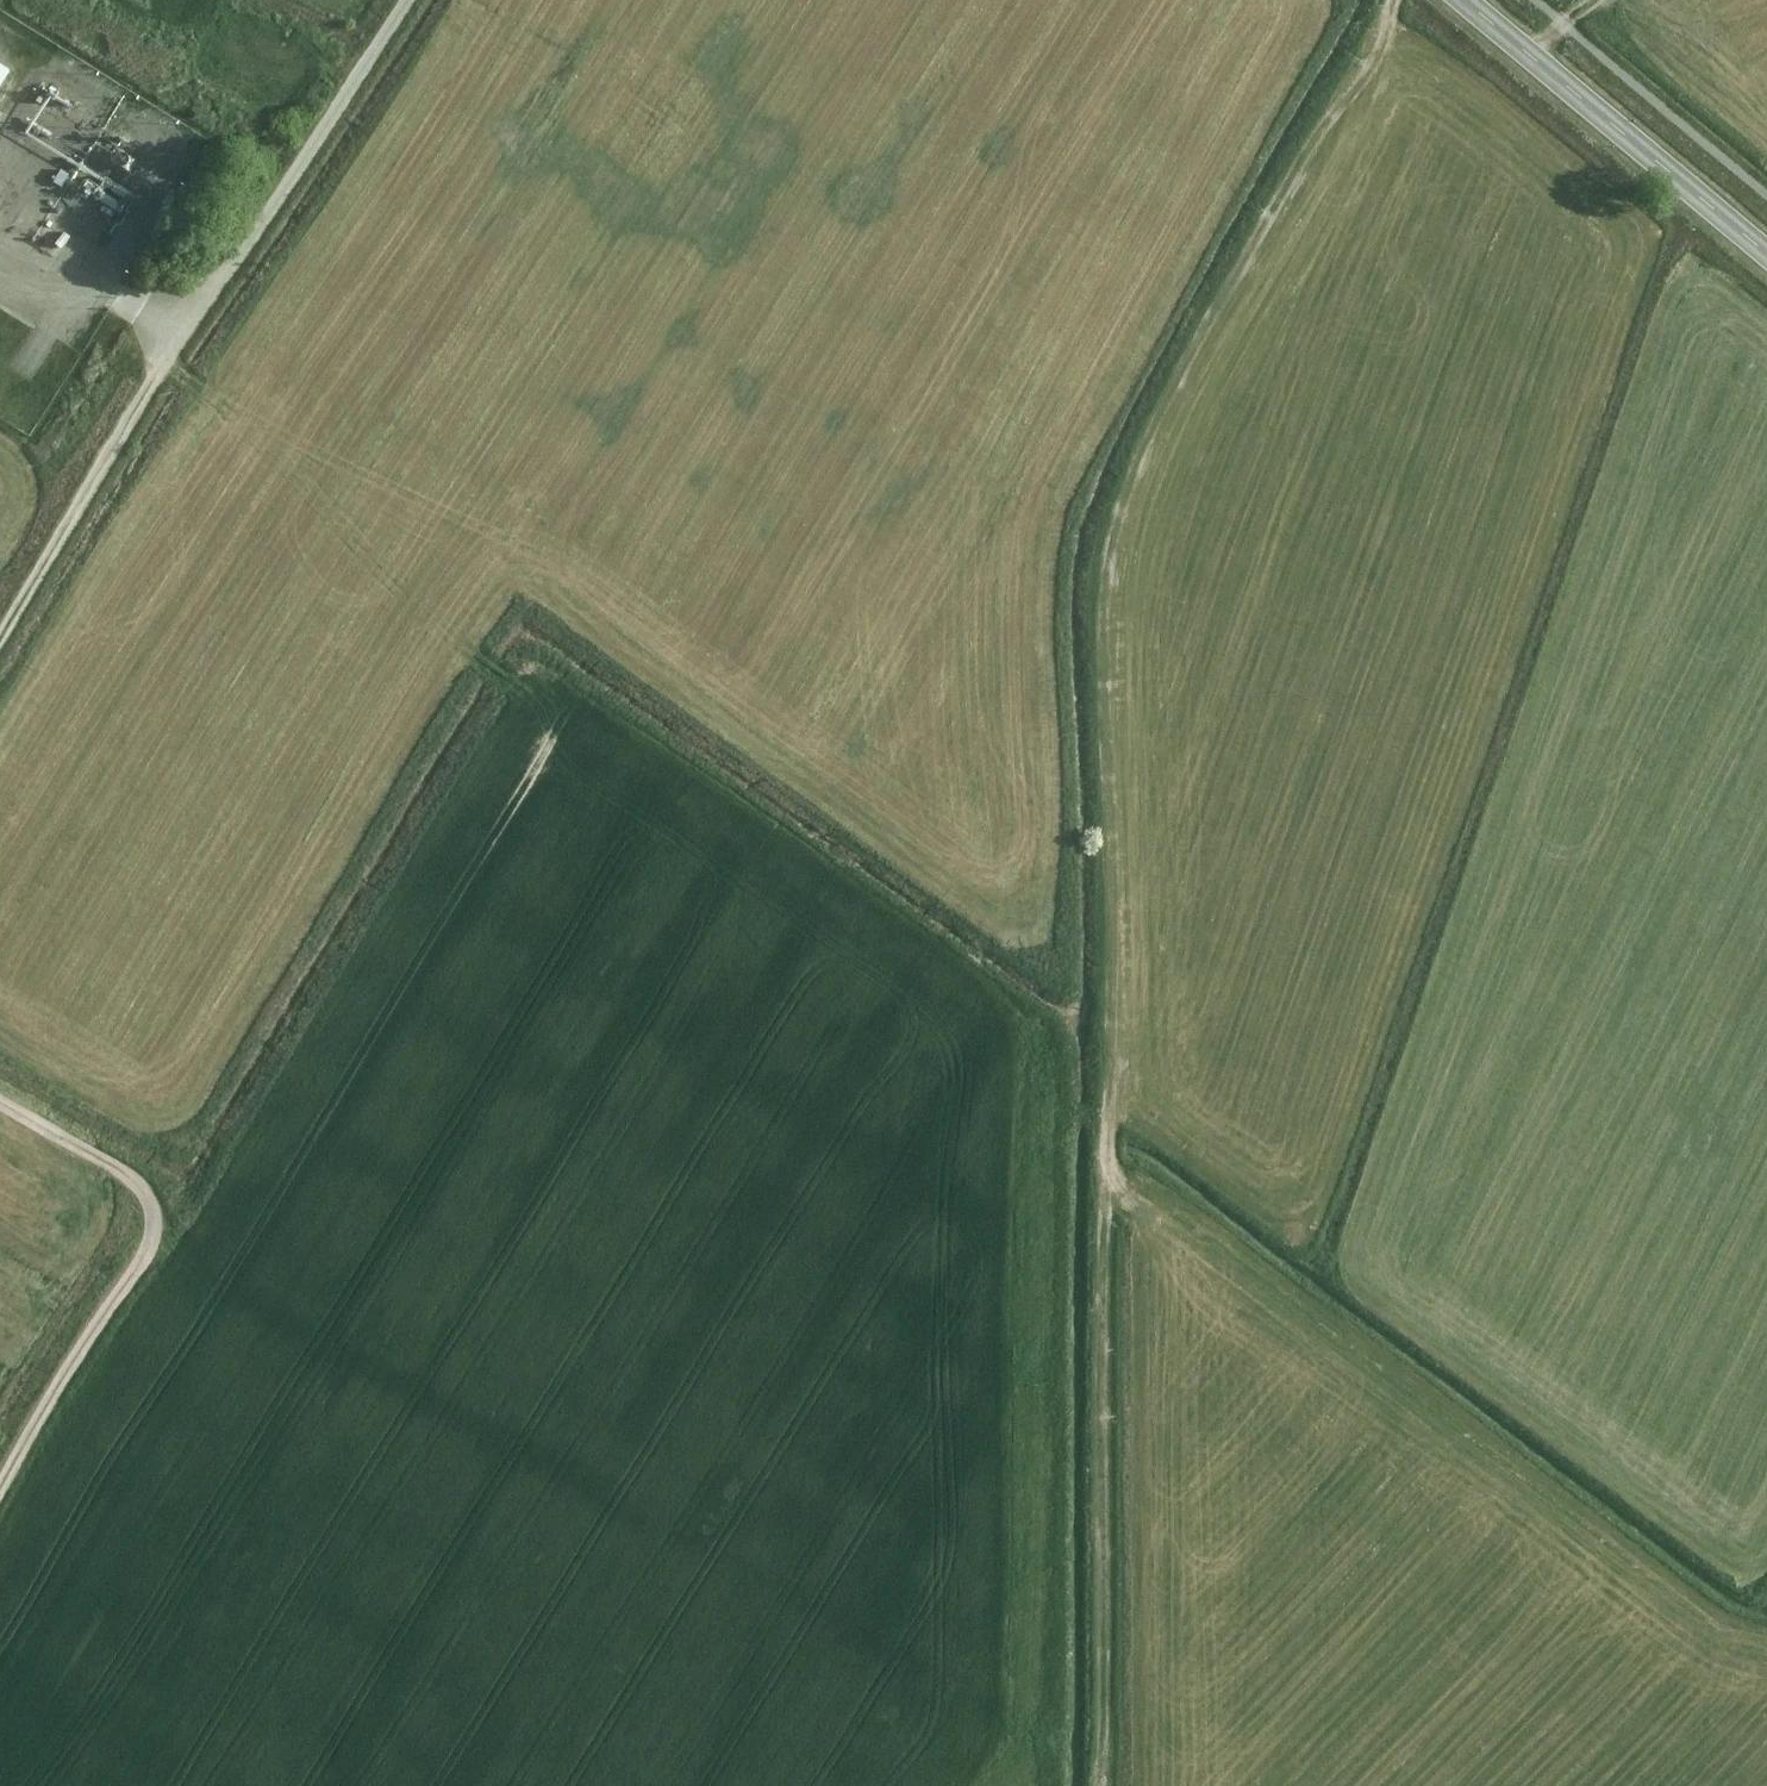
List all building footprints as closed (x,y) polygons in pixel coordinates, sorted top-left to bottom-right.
[(0,53),(0,106),(2,107),(25,67),(0,53)] [(162,242),(218,137),(175,115),(166,132),(181,139),(151,196),(160,201),(153,215),(152,215),(143,232),(162,242)]
